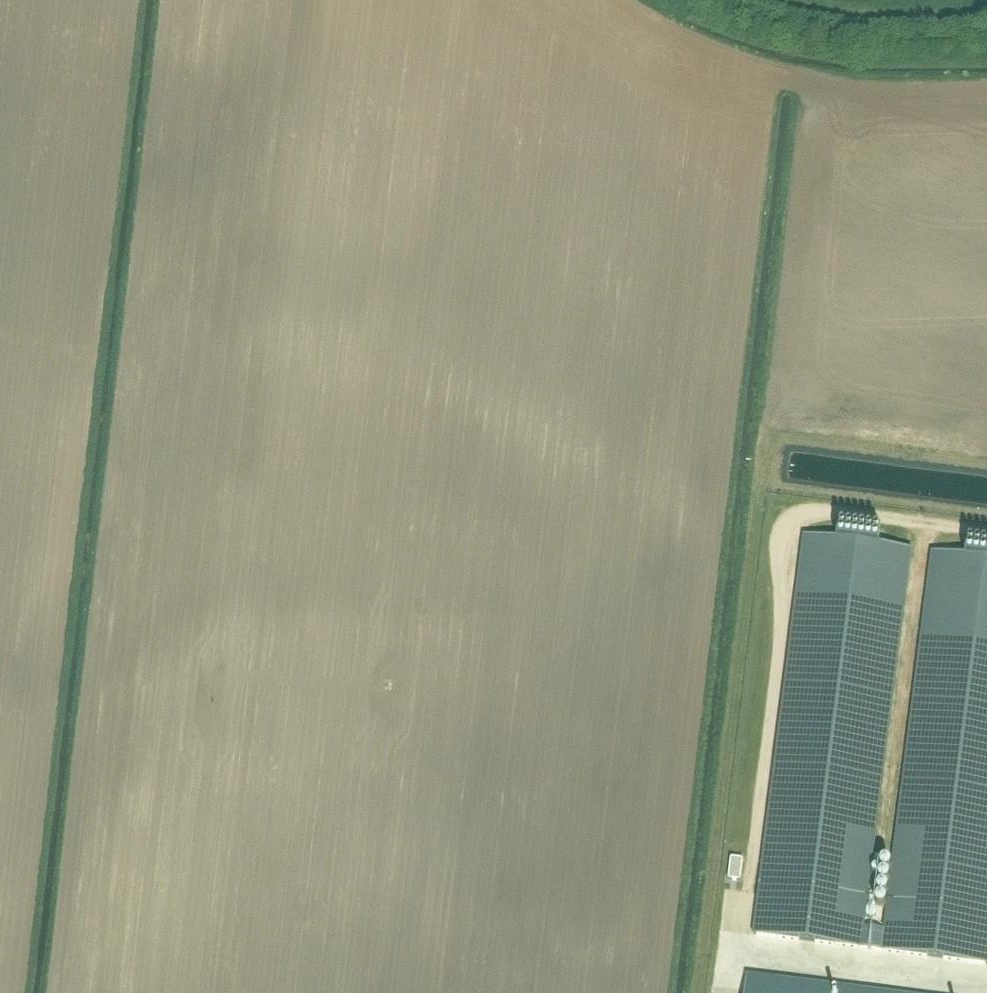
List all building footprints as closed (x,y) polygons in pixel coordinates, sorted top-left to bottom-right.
[(836,544),(878,549),(880,535),(838,530),(836,544)] [(882,935),(861,933),(910,553),(878,549),(836,544),(804,540),(753,937),(879,953),(882,935)] [(986,562),(986,548),(967,545),(965,559),(986,562)] [(931,555),(882,935),(879,953),(985,967),(986,955),(986,562),(965,559),(931,555)] [(748,992),(846,992),(749,981),(748,992)]
